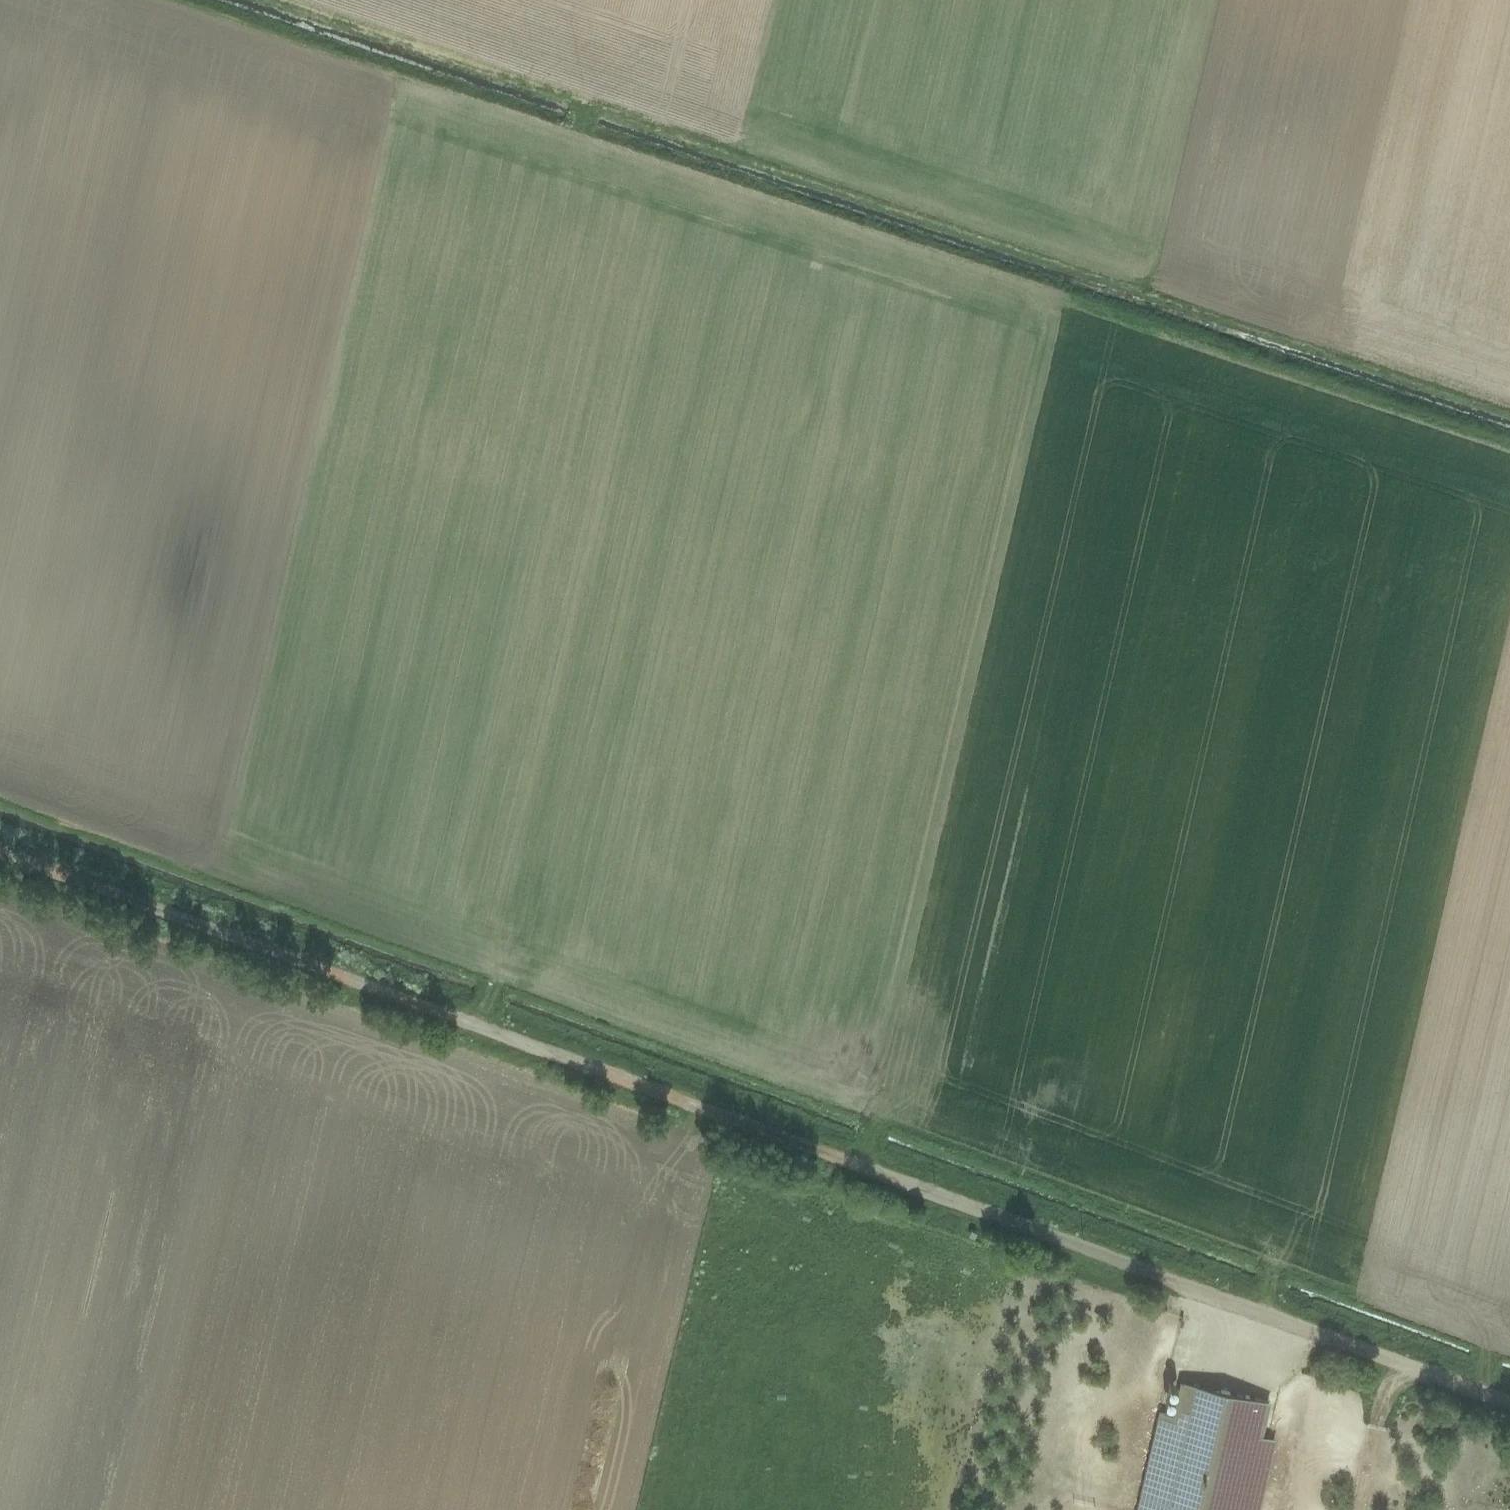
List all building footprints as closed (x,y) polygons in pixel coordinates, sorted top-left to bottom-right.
[(1137,1509),(1259,1509),(1275,1442),(1261,1438),(1269,1403),(1180,1382),(1172,1416),(1160,1413),(1137,1509)]
